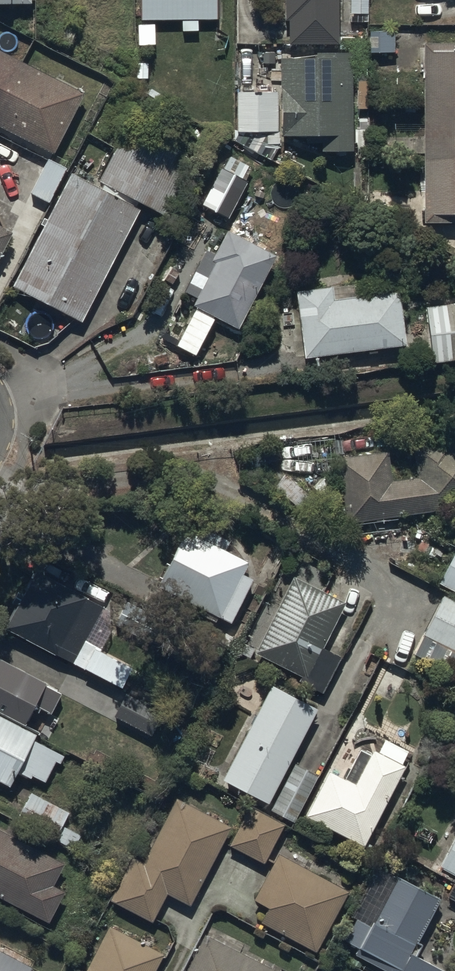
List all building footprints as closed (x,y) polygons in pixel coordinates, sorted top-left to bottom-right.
[(137,17),(218,16),(218,0),(137,0),(137,17)] [(286,42),(338,41),(338,0),(285,0),(286,42)] [(373,49),(388,48),(388,31),(373,31),(373,49)] [(422,221),(454,221),(454,46),(421,46),(422,221)] [(318,53),(281,53),(281,131),(321,131),(321,146),(352,146),(353,48),(318,48),(318,53)] [(52,152),(82,92),(0,50),(0,126),(52,152)] [(238,130),(278,129),(277,88),(237,89),(238,130)] [(100,179),(171,214),(201,154),(130,118),(100,179)] [(34,189),(49,196),(64,167),(48,159),(34,189)] [(205,207),(228,218),(248,180),(224,168),(205,207)] [(16,288),(82,320),(139,206),(74,173),(16,288)] [(8,227),(0,223),(0,243),(8,227)] [(193,305),(239,328),(278,251),(231,228),(193,305)] [(297,289),(304,355),(404,345),(398,291),(333,298),(332,286),(297,289)] [(433,363),(454,361),(454,304),(427,307),(433,363)] [(350,522),(454,508),(454,439),(414,444),(418,477),(393,480),(389,448),(340,454),(350,522)] [(183,529),(154,586),(230,624),(253,578),(242,572),(247,561),(183,529)] [(438,583),(454,592),(454,550),(438,583)] [(74,661),(102,605),(36,571),(8,627),(74,661)] [(344,601),(293,575),(254,652),(326,688),(342,658),(321,647),(344,601)] [(454,653),(454,603),(442,597),(422,637),(454,653)] [(0,659),(0,712),(23,723),(31,709),(46,717),(60,689),(0,659)] [(222,778),(269,802),(316,707),(269,684),(222,778)] [(160,706),(125,689),(113,714),(148,731),(160,706)] [(0,720),(0,780),(11,786),(20,768),(47,781),(62,751),(0,720)] [(306,816),(365,846),(405,767),(372,750),(356,783),(330,770),(306,816)] [(317,773),(293,762),(270,810),(295,822),(317,773)] [(69,812),(31,793),(17,822),(71,849),(78,835),(62,826),(69,812)] [(177,799),(143,866),(130,859),(109,900),(154,923),(168,895),(191,907),(232,827),(177,799)] [(230,847),(265,864),(284,826),(249,809),(230,847)] [(0,829),(0,898),(50,923),(65,893),(56,888),(69,864),(0,829)] [(454,877),(454,837),(439,869),(454,877)] [(248,919),(317,953),(349,888),(280,853),(248,919)] [(437,897),(397,878),(373,927),(360,920),(348,945),(399,970),(398,970),(443,970),(408,954),(437,897)] [(88,970),(156,970),(164,954),(110,928),(88,970)] [(204,934),(186,970),(277,970),(204,934)] [(0,951),(0,970),(31,970),(33,968),(0,951)]
